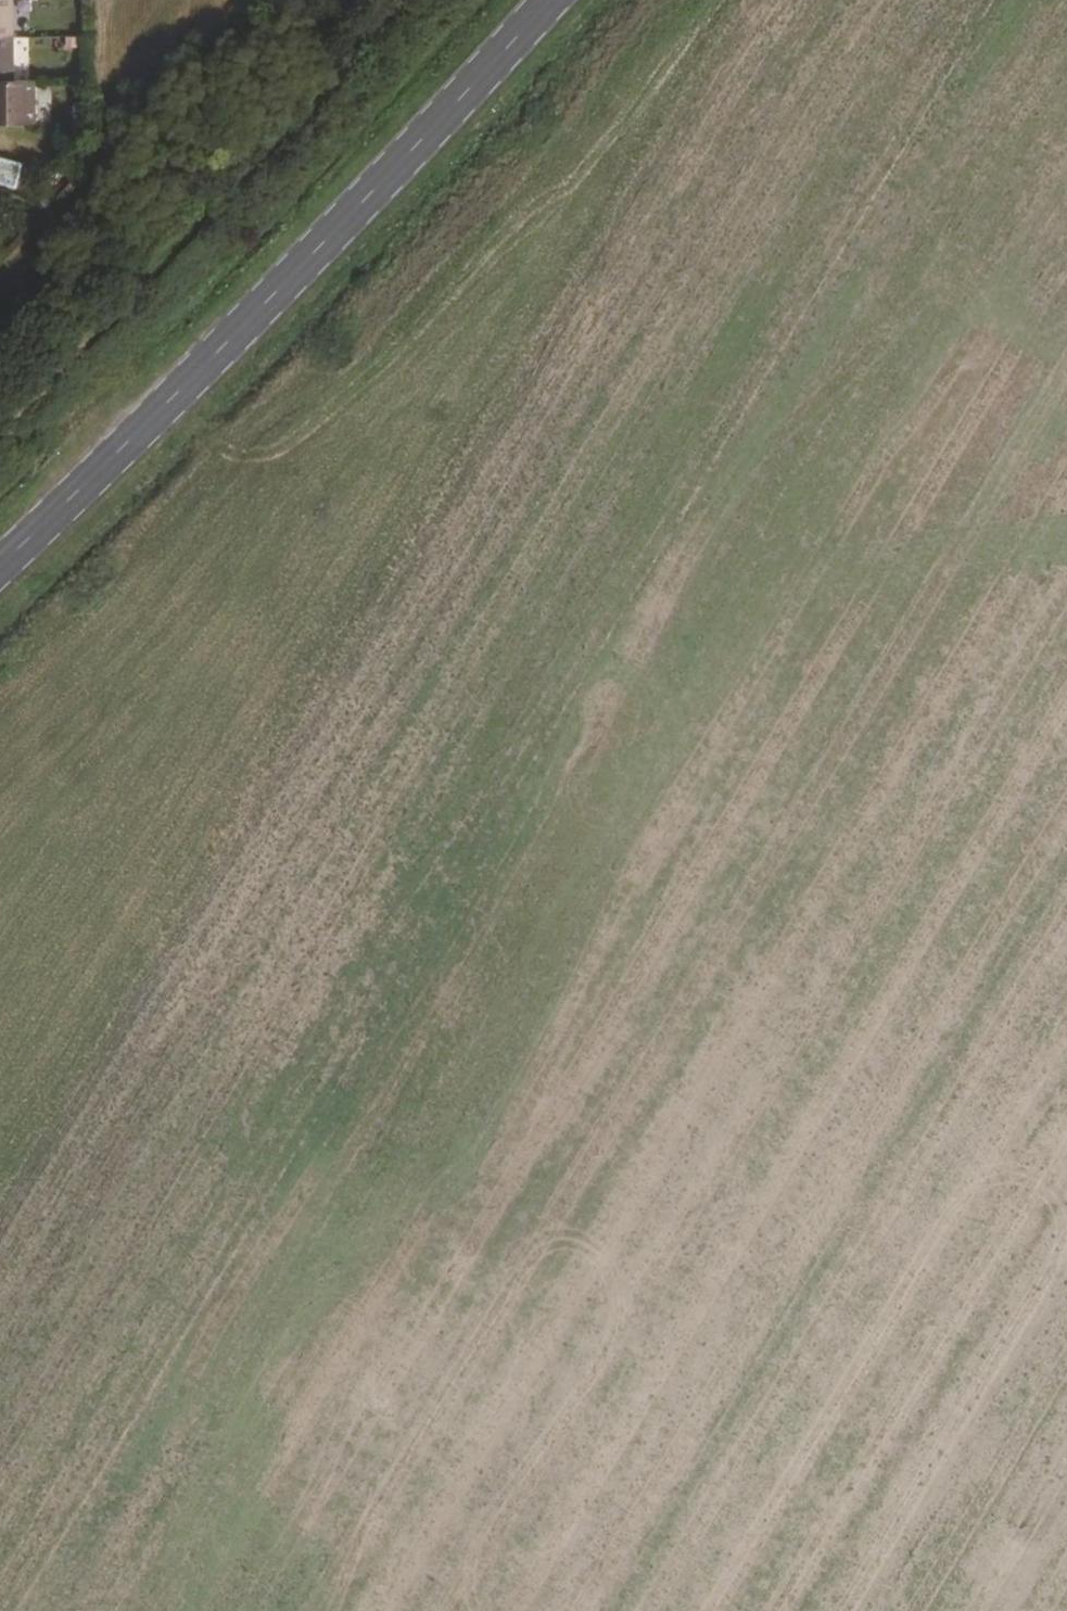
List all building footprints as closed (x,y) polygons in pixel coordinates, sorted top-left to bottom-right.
[(13,38),(13,0),(0,0),(0,38),(13,38)] [(0,38),(0,81),(14,81),(13,38),(0,38)] [(0,81),(0,124),(36,123),(35,81),(14,81),(0,81)]
